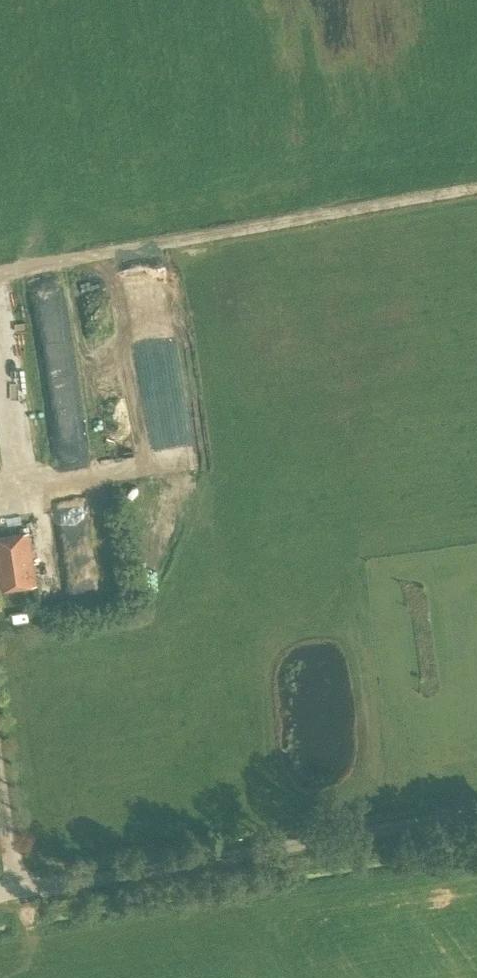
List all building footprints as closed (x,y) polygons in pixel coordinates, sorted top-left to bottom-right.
[(30,292),(35,309),(61,301),(57,285),(30,292)] [(49,347),(64,347),(64,334),(49,334),(49,347)] [(27,558),(30,558),(27,534),(0,538),(0,562),(4,589),(34,585),(34,584),(31,584),(27,558)]
